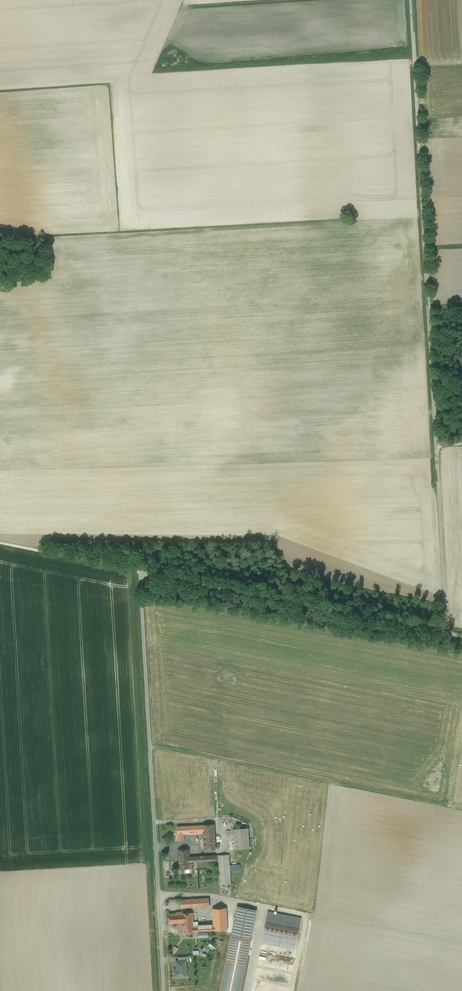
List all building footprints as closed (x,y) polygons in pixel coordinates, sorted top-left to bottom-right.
[(203,825),(183,826),(184,834),(188,834),(188,835),(203,834),(203,825)] [(214,825),(203,825),(203,834),(204,849),(215,849),(214,825)] [(248,828),(233,829),(234,849),(249,848),(248,828)] [(189,849),(178,850),(179,860),(189,859),(189,857),(189,849)] [(229,854),(216,855),(216,860),(219,860),(220,884),(223,884),(223,885),(224,885),(224,884),(229,884),(229,885),(229,884),(231,884),(230,870),(230,866),(229,854)] [(189,859),(179,860),(180,869),(190,868),(190,863),(189,862),(189,859)] [(209,898),(182,900),(182,908),(209,906),(209,898)] [(256,910),(237,906),(231,936),(251,940),(256,910)] [(228,930),(227,916),(226,908),(212,909),(213,924),(213,926),(214,930),(228,930)] [(301,919),(268,912),(266,922),(299,929),(301,919)] [(192,913),(169,914),(169,923),(182,922),(193,921),(192,913)] [(193,927),(193,922),(193,921),(182,922),(183,933),(193,932),(193,927)] [(299,929),(266,922),(264,933),(297,940),(299,929)] [(297,940),(264,933),(262,943),(295,950),(297,940)] [(220,990),(240,990),(251,940),(231,936),(220,990)] [(178,961),(176,961),(176,970),(177,972),(174,972),(174,977),(178,977),(178,978),(181,977),(186,977),(186,972),(185,972),(185,967),(186,966),(186,961),(178,961)] [(275,973),(275,983),(288,983),(288,973),(275,973)]
